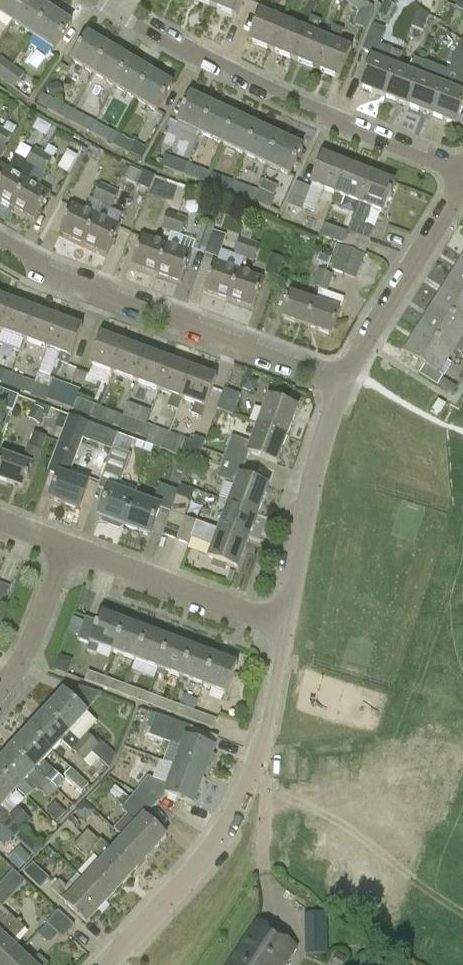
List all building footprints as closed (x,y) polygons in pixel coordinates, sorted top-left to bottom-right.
[(28,0),(0,0),(0,14),(13,22),(28,0)] [(13,22),(33,36),(50,10),(35,0),(28,0),(13,22)] [(244,0),(217,0),(214,7),(237,17),(244,0)] [(371,7),(363,0),(346,0),(345,2),(359,12),(354,25),(365,30),(374,8),(371,7)] [(401,3),(404,14),(414,12),(412,1),(401,3)] [(54,50),(71,24),(50,10),(33,36),(54,50)] [(412,28),(422,33),(429,16),(419,10),(412,28)] [(261,12),(248,41),(271,51),(284,21),(261,12)] [(329,40),(317,35),(322,23),(311,18),(306,31),(294,60),(317,70),(329,40)] [(284,21),(271,51),(294,60),(306,31),(284,21)] [(340,80),(352,50),(339,44),(344,32),(334,28),(329,40),(317,70),(340,80)] [(372,29),(363,51),(376,57),(385,34),(372,29)] [(88,35),(72,61),(94,74),(109,48),(88,35)] [(109,48),(94,74),(114,87),(130,60),(109,48)] [(372,59),(360,88),(384,97),(396,69),(397,69),(402,54),(392,50),(386,65),(372,59)] [(462,106),(462,58),(455,55),(448,72),(431,116),(455,125),(462,106)] [(0,60),(0,79),(3,81),(13,66),(2,58),(0,60)] [(408,74),(397,69),(396,69),(384,97),(408,107),(420,78),(426,63),(414,59),(408,74)] [(130,60),(114,87),(135,99),(151,73),(130,60)] [(14,90),(25,75),(13,66),(3,81),(14,90)] [(435,67),(429,82),(420,78),(408,107),(431,116),(448,72),(435,67)] [(157,112),(173,86),(151,73),(135,99),(157,112)] [(63,87),(58,84),(52,85),(49,90),(50,96),(55,99),(61,98),(64,93),(63,87)] [(41,94),(35,104),(59,117),(64,106),(41,94)] [(191,96),(177,124),(200,134),(213,106),(191,96)] [(64,106),(59,117),(82,129),(87,119),(64,106)] [(213,106),(200,134),(222,145),(235,117),(213,106)] [(235,117),(222,145),(244,155),(258,127),(235,117)] [(87,119),(82,129),(105,142),(111,132),(87,119)] [(8,149),(6,148),(17,128),(8,123),(4,130),(0,137),(0,163),(8,149)] [(258,127),(244,155),(266,165),(280,137),(258,127)] [(130,155),(135,145),(111,132),(105,142),(130,155)] [(289,176),(302,148),(280,137),(266,165),(289,176)] [(35,150),(26,165),(36,171),(45,155),(35,150)] [(58,169),(58,170),(68,175),(78,158),(68,152),(58,169)] [(45,155),(36,171),(44,176),(53,160),(45,155)] [(323,156),(312,185),(335,194),(347,165),(323,156)] [(167,157),(163,168),(185,177),(189,165),(167,157)] [(8,170),(0,165),(0,184),(8,170)] [(189,165),(185,177),(206,185),(210,173),(189,165)] [(345,198),(359,203),(370,174),(347,165),(335,194),(336,194),(332,204),(341,207),(345,198)] [(141,174),(129,169),(124,180),(136,185),(141,174)] [(30,182),(8,170),(0,184),(0,200),(14,208),(30,182)] [(210,173),(206,185),(227,193),(232,181),(210,173)] [(383,213),(394,183),(370,174),(359,203),(348,232),(371,241),(375,229),(365,225),(372,208),(383,213)] [(165,180),(163,179),(156,176),(151,189),(160,192),(165,180)] [(232,181),(227,193),(249,201),(253,190),(232,181)] [(30,182),(14,208),(36,221),(52,195),(30,182)] [(101,184),(93,201),(102,205),(110,189),(101,184)] [(296,184),(287,205),(286,206),(302,212),(311,189),(296,184)] [(111,210),(119,193),(110,189),(102,205),(111,210)] [(271,210),(276,198),(253,190),(249,201),(271,210)] [(73,206),(60,234),(84,245),(97,217),(73,206)] [(178,217),(168,214),(162,231),(172,234),(178,217)] [(97,217),(84,245),(108,256),(121,228),(106,222),(97,217)] [(178,217),(172,234),(181,237),(187,221),(178,217)] [(205,255),(214,229),(203,225),(193,251),(205,255)] [(333,241),(343,245),(347,234),(337,230),(333,241)] [(347,234),(343,245),(366,253),(366,252),(371,241),(348,232),(347,234)] [(133,265),(158,274),(168,246),(143,237),(133,265)] [(241,239),(235,256),(244,260),(250,242),(241,239)] [(254,263),(260,245),(250,242),(244,260),(254,263)] [(168,246),(158,274),(182,283),(192,255),(168,246)] [(341,247),(332,271),(356,280),(366,256),(341,247)] [(285,260),(272,256),(265,275),(278,280),(285,260)] [(462,256),(448,280),(462,289),(462,256)] [(215,262),(205,291),(230,300),(240,271),(215,262)] [(255,308),(265,280),(240,271),(230,300),(255,308)] [(319,271),(313,288),(320,290),(325,274),(319,271)] [(328,293),(333,276),(325,274),(320,290),(328,293)] [(448,280),(433,304),(462,322),(462,289),(448,280)] [(290,293),(281,318),(306,327),(315,302),(290,293)] [(2,332),(13,302),(0,297),(0,331),(2,332)] [(13,302),(2,332),(25,341),(36,311),(13,302)] [(331,336),(340,311),(315,302),(306,327),(331,336)] [(433,304),(418,327),(454,350),(462,335),(462,322),(433,304)] [(36,311),(25,341),(48,349),(59,319),(36,311)] [(68,366),(82,328),(59,319),(48,349),(61,354),(58,363),(68,366)] [(403,352),(439,374),(454,350),(418,327),(403,352)] [(101,335),(90,365),(113,374),(125,344),(101,335)] [(125,344),(113,374),(136,382),(148,352),(125,344)] [(148,352),(136,382),(159,391),(171,361),(148,352)] [(171,361),(159,391),(173,396),(168,408),(178,412),(183,400),(182,400),(194,370),(171,361)] [(8,385),(12,375),(0,370),(0,382),(8,385)] [(202,419),(217,378),(194,370),(182,400),(183,400),(196,405),(192,415),(202,419)] [(38,375),(35,383),(12,375),(8,385),(22,390),(31,393),(38,375)] [(51,390),(55,381),(38,375),(31,393),(64,406),(70,388),(59,384),(56,392),(51,390)] [(243,388),(255,393),(259,382),(247,377),(243,388)] [(438,386),(452,395),(457,388),(442,379),(438,386)] [(78,400),(81,392),(70,388),(64,406),(97,418),(100,408),(78,400)] [(13,414),(16,406),(20,397),(19,397),(0,390),(0,407),(13,414)] [(241,396),(225,390),(217,411),(233,417),(241,396)] [(297,408),(269,398),(259,425),(287,436),(297,408)] [(70,416),(37,403),(28,419),(40,426),(45,417),(48,418),(48,419),(65,426),(66,426),(70,416)] [(100,408),(97,418),(120,427),(123,417),(100,408)] [(126,410),(124,417),(123,417),(120,427),(139,434),(143,435),(146,425),(135,421),(138,414),(126,410)] [(151,414),(147,425),(146,425),(143,435),(149,437),(146,445),(163,451),(169,434),(159,430),(163,419),(151,414)] [(65,426),(48,472),(59,476),(50,498),(78,509),(88,485),(90,478),(70,470),(82,438),(88,423),(70,416),(66,426),(65,426)] [(287,436),(259,425),(251,444),(232,437),(225,457),(246,464),(250,453),(277,463),(287,436)] [(108,430),(103,445),(114,449),(119,434),(108,430)] [(23,488),(25,482),(30,484),(43,452),(42,452),(47,438),(34,433),(29,447),(28,447),(22,463),(3,456),(0,464),(0,480),(23,488)] [(195,438),(193,443),(169,434),(163,451),(198,463),(206,442),(195,438)] [(109,490),(99,517),(125,527),(135,498),(138,490),(121,483),(132,456),(114,449),(99,486),(109,490)] [(230,503),(258,514),(269,486),(241,476),(246,464),(225,457),(217,478),(236,485),(230,503)] [(171,512),(176,497),(178,492),(160,485),(153,505),(135,498),(125,527),(150,536),(161,508),(171,512)] [(177,496),(179,492),(178,492),(176,497),(171,512),(162,535),(176,540),(184,517),(186,518),(191,502),(190,502),(193,494),(182,490),(179,497),(177,497),(177,496)] [(258,514),(230,503),(220,530),(248,540),(258,514)] [(209,558),(237,568),(248,540),(220,530),(186,518),(184,517),(176,540),(189,545),(192,538),(213,546),(209,558)] [(113,653),(124,622),(101,613),(97,623),(86,619),(78,641),(90,645),(87,651),(87,652),(96,655),(99,648),(113,653)] [(135,661),(147,630),(124,622),(113,653),(135,661)] [(157,670),(169,639),(147,630),(135,661),(136,662),(134,667),(143,671),(145,665),(157,670)] [(180,678),(192,647),(169,639),(157,670),(158,670),(157,675),(164,678),(166,673),(180,678)] [(202,686),(214,655),(192,647),(180,678),(202,686)] [(225,695),(237,664),(214,655),(202,686),(225,695)] [(84,682),(103,689),(107,679),(88,672),(84,682)] [(110,681),(107,690),(122,696),(126,686),(110,681)] [(152,696),(149,695),(133,689),(129,699),(148,705),(152,696)] [(45,711),(69,734),(87,714),(63,692),(45,711)] [(152,707),(167,712),(171,703),(155,697),(152,707)] [(178,706),(175,715),(189,721),(193,711),(178,706)] [(28,730),(52,752),(62,742),(91,769),(99,762),(79,744),(69,734),(45,711),(28,730)] [(212,729),(216,720),(193,711),(189,721),(212,729)] [(214,749),(187,739),(192,727),(157,715),(157,716),(152,714),(146,729),(149,730),(146,738),(162,744),(163,742),(182,748),(175,766),(204,777),(214,749)] [(10,749),(57,792),(65,784),(54,773),(55,772),(43,762),(52,752),(28,730),(10,749)] [(88,735),(81,742),(79,744),(99,762),(100,761),(110,770),(111,768),(114,759),(99,746),(88,735)] [(17,790),(25,782),(35,792),(38,789),(50,800),(57,792),(10,749),(0,760),(0,774),(17,790)] [(193,805),(204,777),(175,766),(162,761),(161,761),(154,780),(148,778),(142,785),(133,778),(125,788),(135,794),(156,806),(167,795),(193,805)] [(89,786),(72,770),(64,778),(82,795),(89,786)] [(0,774),(0,809),(23,830),(31,821),(17,808),(9,816),(1,808),(17,790),(0,774)] [(124,839),(146,859),(166,837),(145,818),(156,806),(135,794),(122,810),(128,815),(114,830),(124,839)] [(56,805),(47,814),(56,823),(65,814),(56,805)] [(23,830),(0,809),(0,827),(2,829),(3,827),(15,838),(16,837),(28,849),(35,842),(22,830),(23,830)] [(146,859),(124,839),(113,851),(101,840),(100,842),(88,831),(80,839),(92,850),(93,850),(104,860),(104,861),(126,881),(146,859)] [(74,846),(86,857),(92,850),(80,839),(74,846)] [(21,851),(10,863),(19,871),(30,860),(21,851)] [(126,881),(104,861),(84,881),(84,882),(106,902),(126,881)] [(33,864),(24,874),(40,889),(50,879),(33,864)] [(0,885),(0,903),(3,906),(25,881),(13,870),(0,885)] [(64,903),(86,924),(106,902),(84,882),(84,881),(78,875),(67,887),(60,881),(52,890),(65,902),(64,903)] [(21,953),(12,945),(26,929),(3,908),(0,912),(0,964),(10,964),(21,953)] [(75,927),(59,912),(47,924),(63,939),(75,927)] [(306,952),(319,951),(317,913),(305,913),(306,952)] [(296,947),(258,922),(229,964),(284,964),(296,947)] [(49,964),(40,956),(32,964),(21,953),(10,964),(49,964)]
